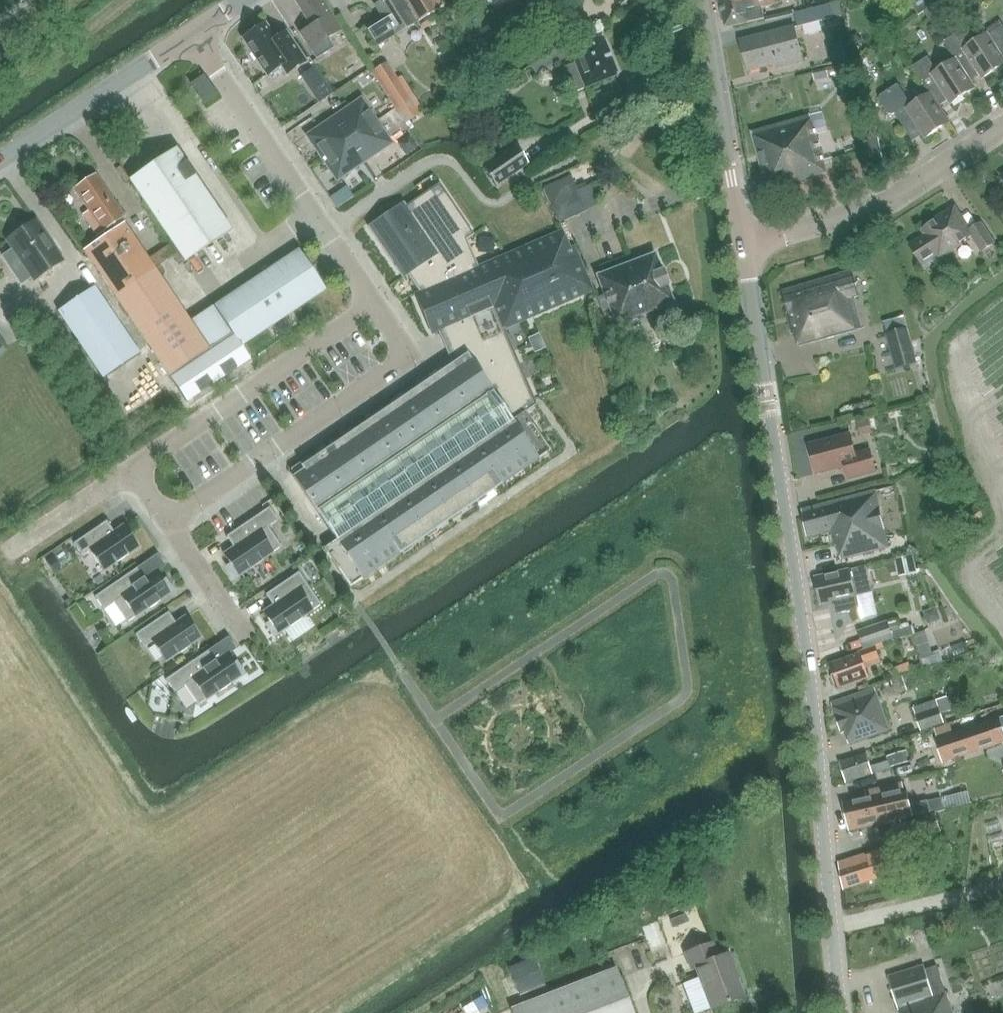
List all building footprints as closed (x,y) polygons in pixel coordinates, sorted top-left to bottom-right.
[(311,26),(300,33),(316,59),(334,48),(323,32),(336,24),(321,0),(295,0),(311,26)] [(415,21),(403,0),(381,0),(375,3),(381,14),(365,24),(376,44),(415,21)] [(419,20),(444,6),(441,0),(407,0),(419,20)] [(776,3),(775,0),(719,0),(725,28),(759,20),(756,7),(776,3)] [(935,4),(924,11),(935,28),(946,21),(935,4)] [(831,5),(826,6),(795,14),(798,27),(834,18),(831,5)] [(286,75),(306,61),(286,32),(276,39),(266,24),(242,39),(267,76),(281,66),(286,75)] [(988,35),(1002,60),(1002,25),(988,35)] [(784,66),(802,62),(793,27),(740,41),(747,71),(783,62),(784,66)] [(955,59),(969,81),(978,76),(980,79),(1002,64),(1002,60),(988,35),(986,33),(968,45),(959,31),(943,41),(955,59)] [(551,64),(570,57),(573,63),(561,68),(571,94),(619,74),(603,35),(567,48),(566,45),(548,53),(532,63),(536,73),(551,64)] [(973,88),(969,81),(955,59),(937,71),(927,57),(912,66),(930,94),(938,106),(947,100),(949,103),(973,88)] [(387,63),(371,72),(403,124),(419,114),(397,79),(387,63)] [(846,63),(839,65),(841,74),(848,72),(846,63)] [(826,68),(812,72),(814,80),(828,77),(826,68)] [(203,76),(191,85),(204,103),(216,95),(203,76)] [(911,106),(898,85),(879,97),(878,102),(887,116),(892,117),(894,115),(911,141),(922,135),(924,138),(948,122),(938,106),(930,94),(911,106)] [(337,183),(393,145),(360,99),(306,136),(337,183)] [(769,190),(825,174),(809,117),(750,134),(762,175),(765,174),(769,190)] [(495,186),(528,164),(515,145),(482,167),(495,186)] [(129,181),(184,262),(231,231),(176,150),(129,181)] [(96,236),(124,218),(95,175),(73,189),(88,211),(82,215),(96,236)] [(544,187),(543,187),(558,220),(565,220),(598,204),(589,186),(577,191),(570,175),(544,187)] [(403,203),(368,227),(403,278),(408,274),(420,292),(414,294),(432,334),(439,331),(446,347),(456,343),(462,357),(467,354),(512,421),(525,412),(536,404),(514,352),(504,329),(520,322),(534,317),(593,291),(574,246),(569,248),(562,231),(558,232),(507,254),(477,267),(465,240),(473,234),(439,184),(421,196),(406,207),(403,203)] [(982,254),(995,245),(981,224),(970,230),(955,207),(933,221),(922,229),(927,236),(911,247),(923,265),(939,254),(942,258),(972,239),(982,254)] [(35,281),(63,262),(35,222),(7,241),(35,281)] [(84,251),(115,297),(155,271),(123,224),(84,251)] [(298,249),(269,269),(296,309),(325,289),(298,249)] [(654,253),(596,276),(604,296),(597,298),(602,311),(609,309),(616,325),(673,303),(654,253)] [(274,324),(296,309),(269,269),(247,284),(274,324)] [(115,297),(133,323),(173,297),(155,271),(115,297)] [(854,273),(781,292),(792,336),(796,335),(799,349),(866,333),(856,300),(861,298),(854,273)] [(241,346),(274,324),(247,284),(214,306),(241,346)] [(102,379),(141,354),(95,287),(57,312),(102,379)] [(209,351),(190,323),(173,297),(133,323),(170,377),(209,351)] [(241,346),(214,306),(190,323),(209,351),(170,377),(178,389),(241,346)] [(907,328),(887,334),(897,370),(917,364),(907,328)] [(304,470),(293,477),(336,539),(505,425),(512,421),(467,354),(462,357),(425,382),(428,386),(420,392),(417,387),(401,399),(404,403),(396,409),(392,404),(376,415),(379,420),(371,426),(368,421),(351,432),(354,437),(346,443),(343,438),(326,449),(329,454),(321,459),(318,455),(301,466),(304,470)] [(787,361),(789,372),(807,370),(806,358),(787,361)] [(336,539),(323,548),(350,587),(366,576),(363,571),(371,566),(375,570),(377,569),(374,564),(382,558),(385,563),(402,552),(399,547),(407,541),(410,546),(427,535),(424,530),(432,525),(435,529),(452,518),(449,513),(457,508),(460,512),(476,501),(473,496),(481,491),(485,495),(501,484),(498,479),(506,474),(509,479),(526,467),(523,463),(531,457),(534,462),(551,451),(525,412),(512,421),(505,425),(336,539)] [(850,434),(809,445),(817,474),(845,467),(849,479),(876,472),(870,451),(855,454),(850,434)] [(876,490),(802,508),(807,538),(833,533),(836,547),(838,547),(841,561),(889,549),(876,490)] [(234,548),(224,554),(231,565),(227,567),(235,578),(250,568),(251,569),(261,562),(261,561),(281,547),(268,527),(278,520),(269,507),(226,536),(234,548)] [(106,521),(73,544),(82,557),(90,551),(103,571),(116,562),(117,563),(128,556),(127,555),(139,547),(124,525),(114,532),(106,521)] [(913,555),(896,558),(899,575),(917,571),(913,555)] [(138,567),(95,597),(104,610),(114,603),(127,622),(148,608),(148,609),(159,602),(158,601),(173,591),(166,580),(162,582),(155,572),(145,579),(138,567)] [(873,594),(868,568),(814,578),(819,605),(833,602),(836,615),(859,611),(856,597),(873,594)] [(273,606),(263,613),(270,623),(267,625),(274,636),(289,626),(290,627),(301,620),(300,619),(321,605),(299,572),(266,594),(273,606)] [(865,629),(893,619),(889,609),(862,618),(865,629)] [(168,612),(135,634),(144,648),(152,642),(165,662),(175,655),(175,656),(186,649),(186,648),(200,638),(186,616),(176,623),(168,612)] [(897,620),(889,622),(858,632),(864,649),(894,639),(894,641),(916,633),(913,625),(901,630),(897,620)] [(860,655),(830,665),(838,688),(869,677),(867,670),(874,667),(872,660),(879,658),(876,647),(859,652),(860,655)] [(209,650),(166,680),(175,693),(185,686),(198,705),(218,691),(219,692),(230,685),(229,684),(244,674),(237,662),(233,665),(226,654),(216,661),(209,650)] [(906,661),(914,659),(912,652),(892,657),(899,686),(911,683),(906,661)] [(875,689),(832,703),(842,734),(845,733),(849,744),(889,730),(875,689)] [(947,697),(936,700),(913,708),(921,731),(944,723),(941,714),(952,710),(947,697)] [(935,740),(943,763),(1002,743),(1002,717),(935,740)] [(907,762),(904,752),(888,758),(891,767),(907,762)] [(846,782),(890,768),(888,761),(870,767),(866,754),(840,763),(846,782)] [(912,780),(940,775),(937,760),(909,766),(912,780)] [(850,830),(930,812),(928,801),(910,805),(906,789),(904,789),(903,783),(842,797),(850,830)] [(954,795),(942,798),(945,810),(957,807),(954,795)] [(989,810),(991,831),(1002,829),(1002,808),(989,810)] [(941,832),(936,814),(901,825),(907,843),(941,832)] [(958,831),(970,830),(968,815),(957,816),(958,831)] [(903,871),(895,845),(840,863),(844,890),(903,871)] [(644,939),(635,943),(643,960),(652,955),(644,939)] [(713,1011),(744,999),(728,956),(719,959),(713,944),(686,955),(692,971),(697,969),(713,1011)] [(535,960),(509,970),(518,993),(544,983),(535,960)] [(889,977),(900,1012),(954,1012),(947,993),(945,994),(937,967),(926,970),(924,965),(889,977)] [(617,970),(512,1012),(634,1012),(617,970)] [(473,1002),(461,990),(436,1012),(461,1012),(473,1002)]
